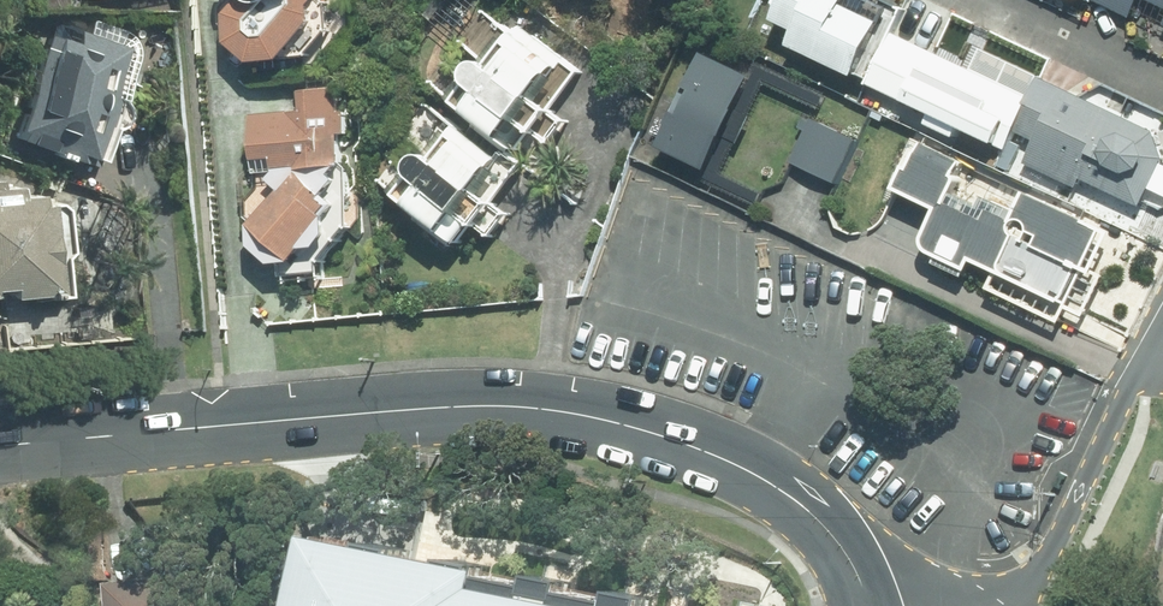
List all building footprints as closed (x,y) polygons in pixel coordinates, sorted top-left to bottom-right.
[(228,53),(239,52),(240,64),(301,59),(300,43),(329,40),(326,1),(309,3),(309,0),(223,0),(228,53)] [(770,5),(777,9),(772,21),(795,32),(787,46),(853,79),(881,23),(844,5),(847,0),(772,0),(770,5)] [(1132,17),(1140,0),(1096,0),(1132,17)] [(476,59),(446,99),(521,156),(583,74),(519,26),(514,34),(483,11),(457,44),(476,59)] [(123,46),(54,21),(13,131),(81,157),(123,46)] [(1026,95),(897,35),(871,89),(981,140),(992,115),(1013,124),(1026,95)] [(752,78),(703,55),(660,149),(709,172),(752,78)] [(1037,78),(1013,130),(1035,140),(1024,164),(1076,188),(1081,177),(1142,205),(1162,160),(1162,149),(1157,133),(1037,78)] [(300,111),(248,116),(256,189),(242,204),(246,226),(248,249),(272,266),(282,265),(283,271),(318,269),(350,233),(337,88),(298,92),(300,111)] [(372,182),(457,246),(519,165),(470,127),(464,135),(429,108),(372,182)] [(852,140),(810,120),(791,160),(833,180),(852,140)] [(962,162),(919,143),(899,188),(942,208),(962,162)] [(0,194),(0,296),(51,292),(44,204),(34,205),(33,192),(0,194)] [(983,220),(946,203),(924,250),(965,268),(970,257),(1073,305),(1106,235),(1024,197),(1013,221),(988,209),(983,220)] [(342,528),(327,605),(747,605),(342,528)] [(105,580),(108,605),(182,605),(178,571),(105,580)]
